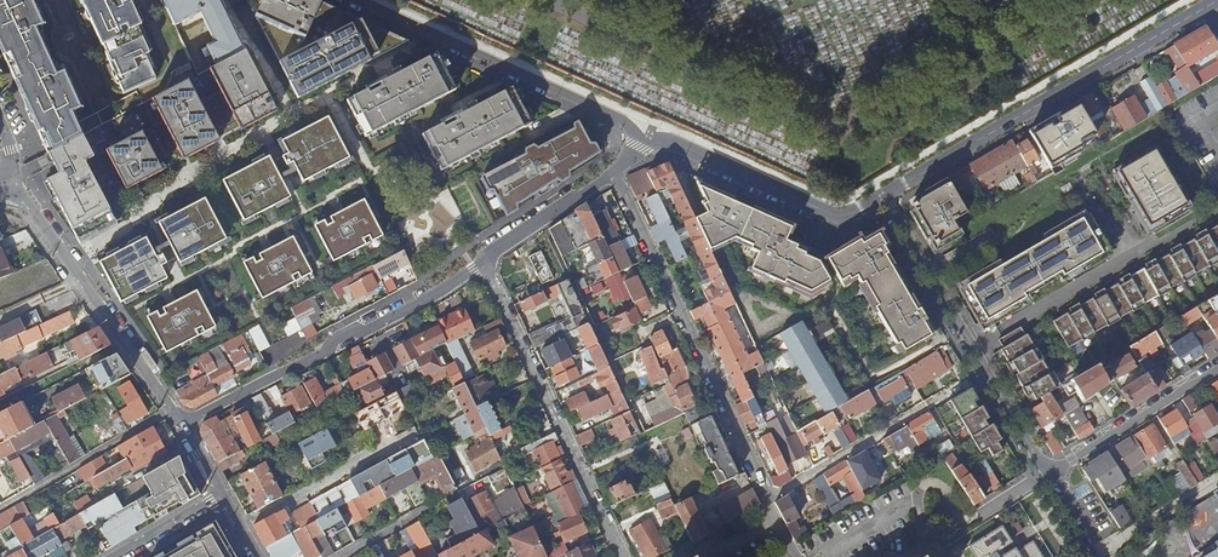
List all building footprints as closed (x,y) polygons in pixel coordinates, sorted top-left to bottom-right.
[(47,154),(81,136),(71,113),(76,111),(71,100),(75,98),(63,72),(60,74),(54,61),(52,60),(49,62),(41,43),(43,42),(44,39),(39,27),(42,26),(31,0),(30,0),(26,2),(25,0),(0,0),(0,51),(47,154)] [(87,7),(84,8),(101,45),(103,45),(105,50),(104,52),(114,72),(119,74),(122,81),(119,83),(124,93),(156,78),(145,55),(149,53),(137,26),(141,25),(129,0),(84,0),(87,7)] [(245,50),(232,24),(223,29),(209,0),(164,0),(200,74),(245,50)] [(295,100),(407,42),(315,0),(256,0),(258,1),(252,18),(295,100)] [(1205,28),(1173,47),(1186,66),(1185,67),(1198,88),(1217,77),(1217,67),(1207,73),(1203,71),(1197,75),(1193,69),(1188,66),(1217,49),(1217,47),(1205,28)] [(1186,66),(1173,47),(1164,52),(1165,56),(1169,54),(1176,65),(1177,65),(1180,70),(1174,73),(1176,76),(1156,88),(1167,106),(1198,88),(1185,67),(1186,66)] [(368,88),(348,98),(367,134),(459,86),(440,50),(383,80),(384,84),(370,92),(368,88)] [(75,141),(48,156),(57,175),(45,182),(79,239),(117,220),(102,192),(271,104),(252,67),(219,66),(210,71),(220,91),(199,102),(189,83),(175,89),(175,142),(122,142),(91,158),(82,142),(75,141)] [(1124,131),(1163,108),(1167,106),(1156,88),(1149,77),(1139,83),(1151,103),(1140,110),(1133,98),(1112,111),(1124,131)] [(446,122),(427,133),(446,169),(538,120),(518,84),(460,115),(463,119),(449,126),(446,122)] [(1103,117),(1090,95),(1076,103),(1096,135),(1101,145),(1109,140),(1097,121),(1103,117)] [(1029,135),(1050,170),(1061,164),(1064,162),(1063,161),(1068,158),(1069,159),(1084,151),(1079,143),(1091,136),(1092,138),(1096,135),(1076,103),(1051,118),(1053,121),(1029,135)] [(325,119),(278,143),(300,184),(347,160),(325,119)] [(485,177),(500,207),(595,157),(588,123),(485,177)] [(1116,136),(1122,133),(1118,126),(1112,129),(1116,136)] [(1011,141),(945,179),(954,194),(978,180),(983,189),(985,191),(986,191),(992,187),(1003,181),(1013,175),(1026,167),(1015,148),(1011,141)] [(1025,142),(1015,148),(1026,167),(1030,173),(1032,176),(1036,183),(1040,181),(1030,165),(1037,161),(1034,155),(1037,154),(1032,145),(1029,147),(1025,142)] [(1155,144),(1112,170),(1136,209),(1139,207),(1150,225),(1146,227),(1148,231),(1165,221),(1164,219),(1175,213),(1176,214),(1191,205),(1177,181),(1175,182),(1172,176),(1173,175),(1162,157),(1161,158),(1158,153),(1159,152),(1155,144)] [(265,158),(218,183),(240,224),(287,200),(265,158)] [(694,219),(667,164),(645,174),(652,189),(653,191),(665,186),(713,289),(703,294),(707,303),(728,293),(708,251),(694,219)] [(652,189),(645,174),(643,169),(625,178),(634,198),(640,195),(652,189)] [(1036,183),(1032,176),(1030,173),(1024,177),(1030,186),(1036,183)] [(1019,185),(1013,175),(1003,181),(1004,184),(1000,187),(1005,194),(1019,185)] [(945,179),(913,198),(916,203),(911,206),(914,211),(915,211),(922,222),(919,223),(928,239),(930,238),(933,243),(931,244),(936,252),(964,237),(956,222),(958,220),(957,218),(959,216),(958,214),(964,211),(960,203),(954,194),(945,179)] [(954,194),(960,203),(983,189),(978,180),(954,194)] [(694,219),(708,251),(734,239),(750,248),(749,251),(757,255),(749,271),(808,294),(829,283),(817,261),(802,256),(804,251),(784,241),(790,229),(779,224),(778,227),(774,225),(775,222),(726,200),(724,205),(719,203),(722,198),(697,186),(704,200),(700,202),(706,214),(694,219)] [(990,203),(993,208),(1003,202),(997,193),(994,191),(992,187),(986,191),(989,197),(990,203)] [(667,220),(655,195),(645,200),(657,225),(667,220)] [(201,202),(154,227),(176,268),(223,244),(201,202)] [(362,202),(312,228),(331,264),(381,238),(362,202)] [(591,216),(585,204),(548,230),(561,258),(587,244),(601,237),(591,216)] [(967,213),(971,221),(987,211),(984,204),(967,213)] [(603,211),(591,216),(601,237),(610,257),(617,272),(629,267),(621,249),(617,242),(613,233),(616,232),(610,218),(607,219),(603,211)] [(1089,219),(960,277),(979,320),(1087,271),(1083,263),(1104,253),(1089,219)] [(657,225),(649,228),(656,244),(664,240),(675,263),(685,258),(667,220),(657,225)] [(1045,325),(1061,351),(1076,343),(1076,344),(1089,337),(1088,336),(1102,328),(1102,329),(1115,322),(1114,321),(1128,313),(1128,314),(1141,307),(1140,306),(1154,298),(1154,299),(1167,292),(1166,291),(1180,283),(1180,284),(1193,277),(1192,276),(1206,268),(1207,269),(1217,263),(1217,229),(1216,226),(1203,234),(1201,231),(1191,237),(1195,243),(1188,246),(1186,243),(1177,249),(1175,246),(1165,252),(1169,258),(1162,261),(1160,258),(1151,264),(1149,261),(1139,267),(1143,273),(1136,277),(1134,273),(1125,279),(1123,276),(1113,282),(1117,288),(1110,292),(1108,288),(1099,294),(1097,291),(1087,297),(1091,303),(1084,307),(1082,303),(1073,309),(1071,306),(1061,312),(1065,318),(1058,321),(1056,318),(1045,325)] [(840,284),(855,277),(901,354),(932,336),(924,323),(927,321),(920,310),(915,313),(913,308),(917,305),(875,234),(861,240),(862,240),(826,258),(840,284)] [(634,242),(631,235),(617,242),(621,249),(634,242)] [(610,257),(601,237),(587,244),(596,264),(610,257)] [(290,239),(241,265),(260,301),(309,275),(290,239)] [(15,272),(7,255),(11,254),(8,247),(5,248),(1,240),(0,241),(0,279),(15,272)] [(142,242),(99,264),(121,307),(164,285),(142,242)] [(549,288),(547,282),(553,279),(539,251),(527,257),(531,265),(527,267),(530,272),(534,271),(540,283),(529,289),(527,290),(524,285),(513,290),(518,303),(549,288)] [(373,267),(379,280),(408,265),(402,253),(373,267)] [(15,272),(19,271),(11,254),(7,255),(15,272)] [(617,272),(610,257),(596,264),(584,270),(587,276),(591,274),(595,283),(605,278),(617,273),(617,272)] [(688,264),(691,270),(697,268),(694,261),(688,264)] [(617,273),(605,278),(610,287),(620,281),(617,273)] [(632,273),(620,279),(622,282),(632,304),(638,316),(650,310),(632,273)] [(348,286),(346,281),(335,287),(339,294),(350,289),(354,299),(376,287),(370,276),(348,286)] [(574,283),(578,291),(586,287),(582,279),(574,283)] [(545,302),(560,295),(571,319),(582,313),(567,280),(555,285),(549,288),(518,303),(523,312),(545,302)] [(616,299),(625,294),(619,283),(610,287),(616,299)] [(732,402),(734,406),(752,397),(741,374),(755,367),(762,364),(749,336),(742,339),(747,349),(751,347),(754,354),(747,357),(745,356),(723,311),(724,308),(733,304),(728,293),(707,303),(689,312),(693,320),(702,316),(708,328),(707,329),(740,398),(732,402)] [(195,294),(145,320),(165,356),(214,330),(195,294)] [(703,294),(684,302),(689,312),(707,303),(703,294)] [(1214,316),(1216,319),(1217,318),(1217,295),(1205,302),(1214,316)] [(291,310),(306,339),(317,333),(313,324),(326,317),(316,297),(291,310)] [(607,308),(598,312),(602,321),(611,317),(607,308)] [(1196,308),(1180,317),(1186,327),(1201,317),(1196,308)] [(444,343),(445,344),(445,345),(453,341),(473,331),(463,309),(435,322),(437,327),(444,343)] [(609,322),(613,330),(618,328),(619,330),(638,321),(633,311),(609,322)] [(70,312),(34,328),(0,343),(0,357),(22,348),(21,346),(43,337),(42,336),(58,329),(58,330),(75,323),(70,312)] [(34,328),(28,316),(19,320),(0,329),(0,343),(34,328)] [(1207,360),(1214,356),(1213,353),(1217,350),(1217,322),(1216,319),(1214,316),(1204,322),(1210,332),(1202,336),(1201,333),(1193,337),(1204,355),(1207,360)] [(497,333),(504,329),(499,319),(482,327),(486,334),(469,343),(478,361),(486,357),(488,361),(498,357),(496,352),(504,347),(497,333)] [(557,321),(527,335),(534,349),(563,335),(575,329),(571,319),(558,325),(557,321)] [(260,323),(250,329),(261,350),(271,344),(260,323)] [(575,329),(563,335),(566,340),(572,337),(572,338),(579,335),(586,351),(598,346),(590,328),(587,324),(575,329)] [(799,324),(778,336),(788,352),(809,340),(812,338),(808,332),(805,333),(799,324)] [(430,331),(411,341),(418,357),(430,351),(444,343),(437,327),(430,331)] [(1003,336),(1006,343),(1026,333),(1023,327),(1003,336)] [(1162,327),(1153,332),(1158,340),(1167,335),(1162,327)] [(109,346),(98,328),(65,343),(70,353),(75,350),(80,361),(109,346)] [(678,370),(684,367),(675,348),(669,351),(660,332),(648,338),(662,368),(666,376),(678,370)] [(1153,332),(1133,344),(1128,348),(1135,359),(1147,352),(1151,358),(1157,355),(1154,349),(1161,344),(1158,340),(1153,332)] [(1171,360),(1182,376),(1188,372),(1185,366),(1204,355),(1193,337),(1192,336),(1184,341),(1186,343),(1183,345),(1181,343),(1180,340),(1170,346),(1176,357),(1171,360)] [(223,350),(226,356),(227,355),(236,371),(249,363),(244,354),(249,352),(239,337),(221,346),(223,350)] [(809,340),(788,352),(797,368),(818,355),(812,346),(815,344),(812,338),(809,340)] [(393,349),(401,366),(404,364),(413,360),(418,357),(411,341),(410,341),(393,349)] [(445,345),(449,353),(456,350),(457,349),(453,341),(445,345)] [(541,351),(550,368),(569,359),(561,341),(541,351)] [(221,346),(211,352),(213,355),(223,350),(221,346)] [(357,389),(374,380),(365,363),(357,346),(347,351),(351,358),(348,359),(357,376),(347,381),(353,391),(357,389)] [(598,346),(586,351),(597,372),(608,367),(606,364),(598,346)] [(651,384),(667,378),(666,376),(662,368),(659,369),(649,347),(638,352),(640,358),(637,360),(638,363),(642,362),(651,384)] [(904,371),(915,389),(946,370),(942,363),(947,360),(940,348),(935,351),(936,353),(904,371)] [(451,356),(453,362),(462,380),(468,377),(456,350),(449,353),(451,356)] [(418,357),(413,360),(421,377),(415,380),(415,382),(424,377),(439,369),(430,351),(418,357)] [(15,368),(21,379),(28,375),(30,377),(53,366),(46,353),(15,368)] [(130,375),(116,354),(91,367),(103,390),(130,375)] [(207,354),(198,359),(205,373),(209,380),(213,387),(233,376),(228,366),(216,372),(215,369),(207,354)] [(374,380),(391,371),(383,354),(365,363),(374,380)] [(818,355),(797,368),(806,383),(827,371),(830,369),(827,363),(824,365),(818,355)] [(1105,369),(1113,381),(1134,368),(1128,356),(1105,369)] [(569,359),(550,368),(558,386),(578,377),(569,359)] [(7,365),(9,370),(15,368),(13,362),(7,365)] [(226,362),(215,369),(216,372),(228,366),(226,362)] [(463,440),(472,435),(485,429),(486,428),(476,408),(475,408),(464,383),(462,380),(453,362),(439,369),(424,377),(429,385),(446,376),(453,389),(451,390),(463,414),(452,420),(463,440)] [(762,364),(755,367),(758,375),(765,371),(762,364)] [(1149,364),(1141,369),(1145,375),(1156,392),(1164,387),(1154,370),(1153,371),(1149,364)] [(1096,366),(1056,389),(1060,396),(1065,393),(1068,398),(1076,393),(1081,402),(1108,385),(1107,384),(1113,381),(1105,369),(1100,372),(1096,366)] [(608,367),(597,372),(593,374),(596,379),(601,377),(605,384),(609,394),(618,389),(608,367)] [(678,370),(685,385),(688,383),(686,371),(684,367),(678,370)] [(0,375),(0,396),(5,393),(3,389),(21,380),(21,379),(15,368),(9,370),(0,375)] [(827,371),(806,383),(815,399),(837,387),(831,377),(834,375),(830,369),(827,371)] [(673,390),(685,385),(678,370),(666,376),(667,378),(669,383),(673,390)] [(323,396),(309,371),(298,377),(317,410),(328,405),(323,396)] [(190,384),(175,394),(179,400),(183,406),(193,408),(217,396),(213,387),(209,380),(205,373),(189,382),(190,384)] [(874,387),(882,401),(883,402),(891,397),(906,388),(898,373),(874,387)] [(475,408),(476,408),(488,402),(492,400),(482,375),(464,383),(475,408)] [(591,375),(576,382),(579,388),(593,381),(591,375)] [(1145,375),(1120,392),(1130,408),(1156,392),(1145,375)] [(601,377),(596,379),(599,387),(605,384),(601,377)] [(374,380),(357,389),(366,408),(390,395),(388,393),(382,396),(374,380)] [(131,412),(135,420),(147,414),(129,382),(118,389),(131,412)] [(663,386),(668,398),(675,395),(673,390),(669,383),(663,386)] [(51,399),(59,413),(63,411),(86,399),(78,385),(51,399)] [(280,398),(275,385),(268,389),(274,400),(276,399),(281,409),(285,407),(280,398)] [(345,396),(339,385),(332,389),(332,391),(337,400),(345,396)] [(683,414),(689,426),(704,419),(701,412),(698,413),(685,385),(673,390),(675,395),(683,414)] [(825,416),(830,412),(849,401),(845,395),(842,396),(837,387),(815,399),(825,416)] [(867,391),(875,405),(882,401),(874,387),(867,391)] [(300,388),(280,398),(285,407),(288,412),(289,414),(309,405),(300,388)] [(909,393),(906,388),(891,397),(894,402),(909,393)] [(973,388),(946,403),(950,411),(953,409),(960,420),(977,411),(973,404),(981,400),(973,388)] [(592,402),(606,395),(603,390),(590,396),(592,402)] [(332,391),(323,396),(328,405),(337,400),(332,391)] [(830,412),(838,424),(842,422),(840,420),(845,417),(845,416),(847,415),(849,420),(875,405),(867,391),(849,401),(830,412)] [(566,402),(570,412),(577,409),(589,403),(584,393),(566,402)] [(1058,409),(1048,393),(1039,399),(1042,403),(1031,410),(1042,428),(1062,415),(1058,409)] [(258,395),(250,399),(262,420),(269,416),(266,410),(258,395)] [(589,403),(577,409),(582,421),(611,407),(606,395),(592,402),(589,403)] [(650,419),(654,428),(683,414),(675,395),(668,398),(673,408),(650,419)] [(1197,408),(1190,396),(1181,401),(1189,413),(1197,408)] [(734,406),(743,426),(753,421),(749,411),(757,407),(752,397),(734,406)] [(614,405),(620,416),(629,411),(625,404),(623,400),(614,405)] [(1074,400),(1058,409),(1062,415),(1063,417),(1077,408),(1075,405),(1077,404),(1074,400)] [(20,404),(19,402),(0,413),(0,414),(19,404),(20,404)] [(485,429),(488,435),(501,429),(488,402),(476,408),(486,428),(485,429)] [(32,427),(20,404),(19,404),(0,414),(0,444),(8,439),(32,427)] [(960,420),(957,422),(961,430),(964,428),(971,439),(988,430),(984,423),(991,419),(984,407),(977,411),(960,420)] [(1209,407),(1193,417),(1207,439),(1212,436),(1208,430),(1217,424),(1217,421),(1209,407)] [(1087,424),(1077,408),(1063,417),(1073,432),(1087,424)] [(246,447),(257,442),(258,441),(242,409),(230,416),(239,432),(246,447)] [(411,424),(403,410),(334,447),(341,461),(411,424)] [(69,465),(79,459),(68,439),(69,439),(58,419),(66,415),(63,411),(59,413),(44,421),(69,465)] [(620,416),(609,421),(620,442),(631,437),(625,424),(633,420),(629,411),(620,416)] [(882,426),(886,424),(879,411),(875,414),(882,426)] [(128,425),(135,420),(131,412),(123,416),(128,425)] [(274,433),(294,423),(289,414),(288,412),(265,424),(271,435),(274,433)] [(816,425),(821,434),(838,424),(830,412),(825,416),(814,422),(816,425)] [(1172,415),(1159,423),(1169,439),(1186,429),(1176,412),(1172,415)] [(928,413),(906,426),(917,446),(928,440),(939,434),(928,413)] [(786,465),(806,455),(802,445),(796,433),(791,422),(787,415),(782,418),(788,429),(789,428),(793,436),(786,440),(776,419),(766,424),(786,465)] [(239,432),(230,416),(218,423),(221,429),(224,428),(228,434),(225,436),(226,438),(229,436),(229,437),(239,432)] [(218,423),(215,417),(201,424),(199,433),(216,463),(238,452),(229,437),(229,436),(226,438),(225,436),(228,434),(224,428),(221,429),(218,423)] [(710,472),(716,485),(736,476),(708,417),(704,419),(689,426),(696,440),(701,438),(706,447),(703,449),(707,459),(709,459),(711,463),(712,462),(716,470),(710,472)] [(100,439),(124,426),(120,418),(96,432),(100,439)] [(69,465),(44,421),(32,427),(8,439),(31,478),(34,485),(46,478),(35,465),(31,457),(24,454),(21,456),(18,450),(31,443),(35,449),(40,445),(37,440),(45,436),(51,447),(50,447),(62,469),(69,465)] [(796,433),(802,445),(806,442),(801,433),(816,425),(814,422),(796,433)] [(1076,436),(1078,440),(1092,431),(1088,423),(1087,424),(1073,432),(1076,436)] [(806,442),(821,434),(816,425),(801,433),(806,442)] [(988,430),(971,439),(979,454),(987,449),(992,458),(1001,453),(996,444),(1000,442),(998,438),(1001,436),(995,425),(988,430)] [(906,426),(882,440),(889,454),(895,451),(899,451),(908,446),(912,452),(918,449),(917,446),(906,426)] [(1147,430),(1133,439),(1147,460),(1166,448),(1153,426),(1147,430)] [(160,440),(152,427),(117,448),(125,460),(160,440)] [(488,435),(490,440),(504,434),(502,428),(501,429),(488,435)] [(841,431),(849,445),(853,443),(845,428),(841,431)] [(475,472),(499,459),(490,440),(488,435),(485,429),(472,435),(473,439),(477,437),(480,443),(465,451),(475,472)] [(842,447),(842,449),(849,445),(841,431),(840,429),(835,432),(835,447),(842,447)] [(324,430),(297,444),(309,466),(323,458),(321,454),(333,447),(324,430)] [(589,430),(575,437),(579,445),(593,439),(589,430)] [(279,443),(274,433),(271,435),(270,435),(266,437),(258,441),(257,442),(262,452),(279,443)] [(533,451),(541,468),(559,459),(552,443),(557,440),(554,433),(521,449),(524,456),(533,451)] [(1049,434),(1042,439),(1052,456),(1060,451),(1049,434)] [(8,439),(0,444),(0,460),(11,453),(15,460),(11,463),(22,483),(31,478),(8,439)] [(1122,445),(1107,454),(1111,462),(1119,474),(1126,469),(1140,461),(1145,469),(1150,466),(1147,460),(1133,439),(1122,445)] [(1172,443),(1181,457),(1184,455),(1179,447),(1181,445),(1177,439),(1172,443)] [(167,452),(160,440),(125,460),(108,470),(90,481),(95,490),(120,475),(121,478),(167,452)] [(952,449),(947,441),(939,446),(943,454),(952,449)] [(1214,454),(1217,452),(1217,446),(1215,441),(1208,445),(1214,454)] [(769,459),(776,474),(786,469),(773,442),(761,449),(767,460),(769,459)] [(410,469),(429,458),(422,444),(358,479),(366,493),(378,486),(410,469)] [(823,449),(828,458),(833,455),(829,446),(823,449)] [(216,463),(219,469),(241,458),(238,452),(216,463)] [(846,462),(851,469),(867,460),(862,452),(846,462)] [(445,493),(455,488),(437,454),(429,458),(410,469),(418,484),(432,476),(436,477),(445,493)] [(1105,492),(1124,481),(1121,478),(1119,474),(1111,462),(1107,454),(1106,455),(1105,454),(1096,460),(1088,465),(1105,492)] [(1181,457),(1183,461),(1187,467),(1193,464),(1187,454),(1184,455),(1181,457)] [(634,483),(640,493),(649,489),(663,483),(657,470),(650,455),(630,464),(638,481),(634,483)] [(942,460),(972,506),(982,499),(968,477),(958,465),(952,455),(942,460)] [(562,486),(570,481),(575,479),(571,468),(565,471),(563,466),(568,463),(565,456),(559,459),(541,468),(551,488),(560,483),(562,486)] [(100,457),(78,470),(85,483),(90,481),(108,470),(100,457)] [(142,478),(145,484),(178,466),(183,475),(174,480),(176,483),(182,479),(183,481),(190,477),(187,472),(182,463),(178,457),(142,478)] [(867,460),(851,469),(863,491),(880,482),(867,460)] [(812,480),(833,517),(865,499),(844,461),(812,480)] [(1126,469),(1131,478),(1145,469),(1140,461),(1126,469)] [(1181,472),(1187,468),(1187,467),(1183,461),(1177,465),(1181,472)] [(240,475),(257,510),(281,498),(263,463),(240,475)] [(79,514),(84,523),(90,519),(93,526),(97,523),(106,518),(108,521),(99,526),(107,541),(111,547),(136,532),(133,528),(153,517),(166,509),(185,498),(188,502),(200,495),(190,477),(183,481),(182,479),(176,483),(174,480),(183,475),(178,466),(145,484),(151,494),(155,491),(157,495),(138,506),(137,505),(125,512),(123,509),(114,494),(105,499),(93,506),(79,514)] [(418,484),(410,469),(378,486),(385,499),(404,488),(414,507),(426,500),(418,484)] [(492,484),(507,476),(504,469),(488,477),(492,484)] [(776,474),(768,478),(774,479),(787,472),(786,469),(776,474)] [(1124,481),(1124,482),(1131,478),(1126,469),(1119,474),(1121,478),(1124,481)] [(987,474),(995,488),(1002,484),(994,470),(987,474)] [(768,478),(772,486),(777,487),(791,479),(787,472),(774,479),(768,478)] [(617,502),(636,493),(629,478),(609,487),(617,502)] [(366,493),(358,479),(327,496),(326,497),(333,510),(335,509),(344,504),(366,493)] [(532,527),(535,533),(565,519),(583,509),(570,481),(562,486),(544,494),(555,515),(532,526),(532,527)] [(649,489),(657,506),(671,500),(663,483),(649,489)] [(522,505),(531,501),(523,484),(514,489),(517,496),(522,505)] [(504,519),(523,508),(522,505),(517,496),(514,489),(512,485),(508,487),(510,490),(502,494),(503,497),(495,500),(504,519)] [(335,509),(345,527),(353,522),(368,515),(365,509),(385,499),(378,486),(366,493),(344,504),(335,509)] [(680,519),(691,543),(719,528),(725,524),(759,504),(752,489),(718,508),(722,517),(711,524),(712,525),(704,529),(689,498),(678,503),(674,505),(677,513),(680,519)] [(1153,498),(1159,507),(1172,500),(1166,491),(1153,498)] [(483,530),(498,522),(484,492),(467,500),(466,498),(462,500),(478,532),(478,533),(483,530)] [(74,504),(79,514),(93,506),(88,496),(74,504)] [(786,496),(774,503),(793,540),(801,536),(793,520),(797,518),(786,496)] [(333,510),(326,497),(309,505),(317,519),(333,510)] [(478,532),(462,500),(460,498),(446,506),(453,519),(448,521),(455,533),(445,539),(449,548),(478,533),(478,532)] [(657,506),(659,511),(673,504),(671,500),(657,506)] [(17,506),(14,507),(21,520),(30,515),(23,502),(17,506)] [(673,504),(659,511),(662,520),(667,518),(677,513),(674,505),(673,504)] [(0,515),(0,532),(9,527),(21,520),(14,507),(5,512),(0,515)] [(166,509),(153,517),(156,521),(158,519),(168,513),(166,509)] [(333,510),(317,519),(314,520),(321,533),(331,551),(338,547),(331,534),(328,535),(324,529),(333,524),(337,531),(342,528),(351,544),(354,542),(345,527),(335,509),(333,510)] [(266,546),(285,536),(280,525),(288,520),(282,510),(252,525),(264,547),(266,546)] [(391,522),(396,519),(391,511),(388,512),(391,518),(389,519),(391,522)] [(669,524),(680,519),(677,513),(667,518),(669,524)] [(59,525),(53,514),(44,519),(45,521),(28,531),(21,520),(9,527),(16,538),(21,547),(52,529),(59,525)] [(79,514),(59,525),(52,529),(59,541),(85,526),(84,523),(79,514)] [(585,531),(578,514),(556,525),(563,542),(585,531)] [(296,530),(309,523),(305,516),(292,523),(296,530)] [(84,523),(85,526),(87,529),(93,526),(90,519),(84,523)] [(378,529),(386,525),(383,519),(375,523),(378,529)] [(201,529),(201,530),(211,524),(219,537),(230,555),(234,553),(214,520),(201,529)] [(320,556),(318,553),(317,550),(310,538),(314,537),(321,533),(314,520),(309,523),(296,530),(292,533),(285,536),(266,546),(270,555),(269,555),(270,556),(282,556),(300,547),(305,556),(320,556)] [(407,527),(418,548),(410,552),(410,551),(399,556),(432,556),(436,555),(428,541),(418,521),(407,527)] [(664,551),(656,539),(659,537),(649,522),(641,527),(639,525),(629,531),(645,556),(654,556),(664,551)] [(201,552),(199,549),(219,537),(211,524),(201,530),(195,534),(199,541),(196,543),(191,535),(175,544),(178,549),(164,556),(162,552),(154,556),(193,556),(201,552)] [(0,532),(0,534),(5,543),(16,538),(9,527),(0,532)] [(508,539),(517,556),(546,556),(535,533),(532,527),(508,539)] [(1001,527),(968,547),(973,556),(997,556),(995,553),(1011,544),(1001,527)] [(589,542),(602,535),(599,528),(585,535),(589,542)] [(21,547),(24,552),(26,551),(29,556),(42,556),(43,556),(49,554),(61,546),(61,545),(59,541),(52,529),(21,547)] [(438,556),(471,556),(492,546),(483,530),(478,533),(449,548),(437,554),(438,556)] [(320,556),(326,556),(332,554),(331,551),(321,533),(314,537),(310,538),(317,550),(318,553),(320,556)] [(437,554),(449,548),(445,539),(442,534),(428,541),(436,555),(437,554)] [(930,550),(944,542),(939,534),(925,542),(930,550)] [(542,545),(547,543),(544,536),(539,538),(542,545)] [(193,556),(231,556),(230,555),(219,537),(199,549),(201,552),(193,556)] [(656,539),(664,551),(666,549),(659,537),(656,539)] [(5,543),(9,550),(13,556),(11,556),(26,556),(24,552),(21,547),(16,538),(5,543)] [(107,541),(101,544),(105,551),(111,547),(107,541)] [(61,545),(61,546),(67,556),(74,556),(66,542),(61,545)] [(589,542),(566,553),(568,556),(596,556),(589,542)] [(1032,542),(1016,552),(1014,549),(1001,556),(1041,556),(1032,542)]
